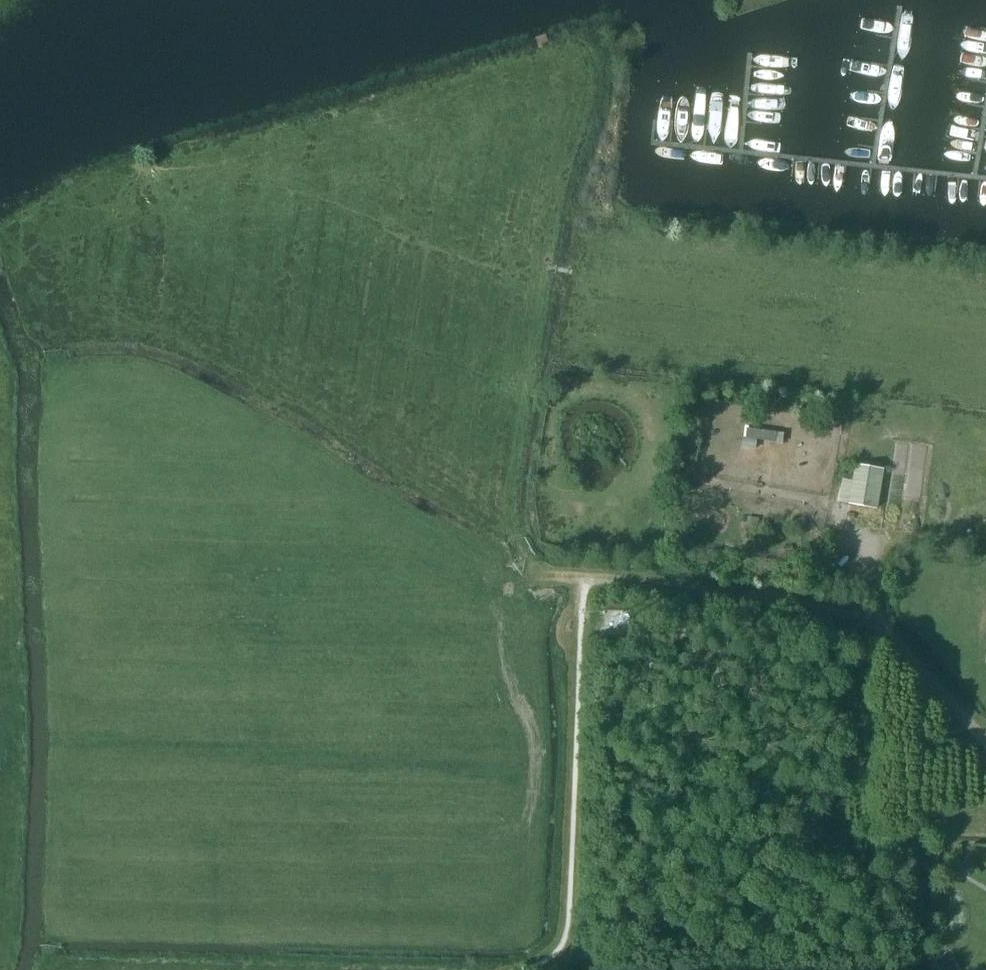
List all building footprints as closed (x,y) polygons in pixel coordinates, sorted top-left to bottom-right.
[(745,446),(759,447),(761,438),(787,441),(788,431),(748,426),(745,446)] [(883,469),(859,465),(852,504),(876,508),(883,469)] [(956,875),(965,868),(958,860),(950,867),(956,875)] [(947,961),(944,955),(933,960),(938,969),(958,969),(952,958),(947,961)]
